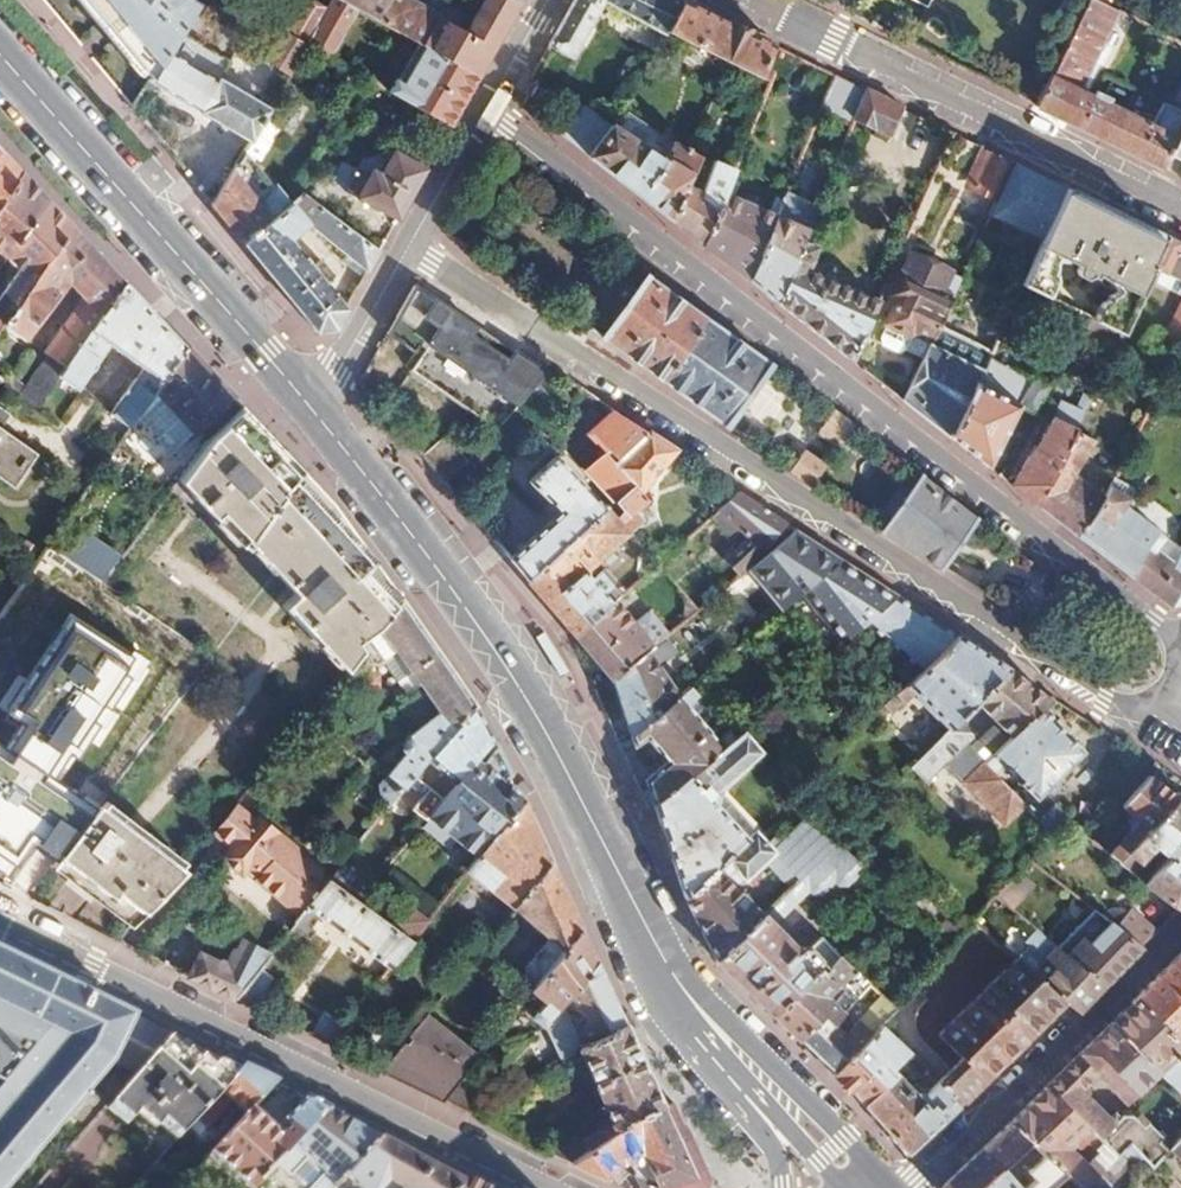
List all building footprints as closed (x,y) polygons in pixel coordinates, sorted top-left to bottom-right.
[(147,79),(166,48),(193,2),(190,0),(80,0),(147,79)] [(352,0),(332,0),(318,22),(311,35),(332,50),(353,15),(359,4),(352,0)] [(372,12),(430,47),(475,74),(516,3),(511,0),(480,0),(461,34),(405,0),(352,0),(359,4),(372,12)] [(677,0),(571,0),(545,46),(568,59),(599,5),(665,35),(666,32),(681,2),(677,0)] [(1033,107),(1153,166),(1163,144),(1180,110),(1180,68),(1175,73),(1162,99),(1156,96),(1145,118),(1133,111),(1131,115),(1104,102),(1105,98),(1090,90),(1087,94),(1074,87),(1113,13),(1087,0),(1033,107)] [(681,2),(666,32),(728,63),(758,78),(773,47),(681,2)] [(372,12),(359,4),(353,15),(366,22),(372,12)] [(318,22),(295,8),(270,51),(293,66),(311,35),(318,22)] [(395,77),(388,86),(447,125),(475,74),(430,47),(408,84),(395,77)] [(147,79),(146,81),(248,142),(257,126),(264,114),(268,108),(166,48),(147,79)] [(851,86),(833,77),(820,106),(838,115),(851,86)] [(865,95),(855,117),(877,128),(875,133),(888,140),(890,136),(895,138),(905,113),(865,93),(865,95)] [(1163,144),(1180,153),(1180,110),(1163,144)] [(209,207),(242,247),(292,196),(275,179),(257,196),(240,175),(254,152),(258,154),(277,121),(264,114),(257,126),(248,142),(209,207)] [(573,119),(558,137),(584,157),(597,137),(573,119)] [(606,122),(597,137),(584,157),(669,224),(681,193),(694,161),(681,152),(672,144),(658,161),(606,122)] [(19,170),(0,149),(0,199),(19,170)] [(355,167),(341,159),(330,177),(333,183),(394,219),(423,167),(390,149),(387,156),(361,157),(355,167)] [(1015,167),(988,153),(971,189),(998,202),(1015,167)] [(689,196),(681,193),(669,224),(697,247),(726,181),(729,175),(708,167),(697,190),(692,188),(689,196)] [(1015,167),(998,202),(991,218),(1037,240),(1033,251),(1039,254),(1054,223),(1068,193),(1015,167)] [(19,170),(0,199),(0,250),(3,254),(43,195),(19,170)] [(735,185),(726,181),(697,247),(744,282),(772,215),(778,202),(769,198),(764,213),(728,198),(735,185)] [(292,196),(242,247),(314,334),(331,330),(353,291),(345,287),(336,303),(317,279),(321,275),(314,266),(310,270),(288,242),(307,227),(347,262),(343,268),(359,281),(377,249),(299,189),(292,196)] [(1068,193),(1054,223),(1039,254),(1023,288),(1049,301),(1057,285),(1054,280),(1058,274),(1055,271),(1059,265),(1061,267),(1064,269),(1068,268),(1071,267),(1081,271),(1077,278),(1080,282),(1084,284),(1089,281),(1095,284),(1097,280),(1112,287),(1111,289),(1112,292),(1114,294),(1119,297),(1118,303),(1112,303),(1108,309),(1103,310),(1096,325),(1121,338),(1153,271),(1167,242),(1068,193)] [(15,267),(0,291),(0,326),(3,322),(69,223),(43,195),(3,254),(15,267)] [(778,202),(772,215),(744,282),(774,305),(803,239),(815,211),(780,197),(778,202)] [(3,322),(26,338),(68,280),(82,297),(44,350),(49,353),(65,366),(125,283),(69,223),(3,322)] [(815,245),(803,239),(774,305),(849,366),(879,303),(806,269),(815,245)] [(1153,271),(1180,285),(1180,249),(1167,242),(1153,271)] [(889,301),(895,304),(884,329),(928,348),(937,328),(939,324),(951,300),(942,295),(951,275),(909,257),(889,301)] [(702,318),(642,276),(598,342),(662,387),(702,318)] [(185,348),(125,283),(65,366),(57,376),(77,390),(107,345),(141,370),(110,414),(129,428),(154,392),(185,348)] [(411,349),(402,364),(495,428),(546,374),(411,286),(385,333),(411,349)] [(1163,343),(1166,344),(1152,371),(1165,378),(1180,344),(1180,305),(1163,343)] [(767,364),(702,318),(662,387),(734,438),(749,413),(738,406),(767,364)] [(1098,334),(1082,326),(1069,353),(1084,361),(1098,334)] [(937,328),(928,348),(901,404),(950,441),(971,398),(978,382),(992,353),(937,328)] [(185,348),(154,392),(177,414),(175,416),(185,428),(187,425),(193,431),(231,396),(185,348)] [(65,366),(49,353),(21,392),(37,403),(57,376),(65,366)] [(978,382),(971,398),(950,441),(987,470),(1004,434),(1007,435),(1013,422),(1011,420),(1020,401),(978,382)] [(1066,413),(1059,410),(1014,491),(1037,509),(1072,438),(1080,421),(1087,407),(1073,400),(1066,413)] [(849,422),(828,407),(813,427),(834,442),(849,422)] [(207,441),(182,475),(246,543),(248,545),(281,495),(278,491),(300,470),(242,408),(207,441)] [(579,472),(608,504),(610,502),(613,499),(630,484),(610,464),(641,434),(616,418),(616,415),(612,413),(590,434),(604,449),(579,472)] [(1090,426),(1080,421),(1072,438),(1083,443),(1090,426)] [(8,484),(32,448),(0,426),(0,478),(8,484)] [(429,428),(412,443),(444,482),(466,458),(446,435),(440,440),(429,428)] [(610,464),(630,484),(613,499),(610,502),(619,512),(626,519),(647,500),(638,489),(669,452),(641,434),(610,464)] [(1083,443),(1072,438),(1037,509),(1078,541),(1093,523),(1100,512),(1106,499),(1073,483),(1090,446),(1083,443)] [(820,468),(800,453),(785,475),(807,490),(820,468)] [(524,581),(604,508),(585,487),(573,474),(577,470),(570,463),(566,466),(556,455),(527,480),(555,512),(506,558),(524,581)] [(773,456),(768,463),(776,468),(781,461),(773,456)] [(281,495),(248,545),(288,590),(280,598),(344,668),(360,648),(361,647),(355,640),(376,627),(397,598),(329,501),(300,470),(278,491),(281,495)] [(879,535),(938,571),(950,553),(945,550),(956,534),(961,538),(973,520),(920,477),(906,497),(911,501),(898,518),(894,515),(879,535)] [(1093,523),(1078,541),(1169,612),(1180,606),(1180,547),(1175,561),(1156,551),(1163,535),(1132,518),(1141,498),(1114,483),(1111,488),(1106,499),(1100,512),(1093,523)] [(733,493),(726,489),(710,503),(715,509),(733,493)] [(715,509),(713,511),(734,529),(731,533),(742,542),(746,540),(757,550),(783,524),(733,493),(715,509)] [(911,501),(906,497),(894,515),(898,518),(911,501)] [(608,504),(604,508),(524,581),(570,637),(610,603),(584,573),(625,534),(611,519),(619,512),(610,502),(608,504)] [(835,559),(793,532),(738,574),(771,612),(778,607),(794,593),(835,559)] [(961,538),(956,534),(945,550),(950,553),(961,538)] [(835,559),(794,593),(838,644),(862,623),(893,596),(835,559)] [(376,653),(386,641),(428,700),(400,736),(400,744),(405,748),(389,774),(408,788),(451,734),(472,708),(473,706),(398,596),(397,598),(376,627),(355,640),(361,647),(360,648),(366,654),(376,653)] [(893,596),(862,623),(913,673),(953,634),(893,596)] [(610,603),(570,637),(605,678),(640,650),(647,646),(610,603)] [(34,898),(56,867),(90,818),(42,784),(135,651),(76,610),(0,719),(0,874),(34,898)] [(885,717),(906,696),(937,726),(916,748),(923,754),(1008,670),(953,634),(913,673),(876,709),(885,717)] [(640,650),(605,678),(623,735),(674,692),(640,650)] [(1046,702),(1008,670),(923,754),(909,768),(919,778),(921,780),(941,763),(991,818),(1003,832),(1029,806),(1001,775),(988,761),(1037,711),(1046,702)] [(626,744),(637,735),(661,764),(641,782),(650,807),(727,740),(720,731),(710,739),(682,701),(691,693),(684,684),(674,692),(623,735),(626,744)] [(461,751),(449,766),(443,768),(415,804),(430,816),(431,814),(490,738),(472,708),(451,734),(461,751)] [(1037,711),(988,761),(1001,775),(1008,768),(1038,799),(1081,754),(1037,711)] [(900,738),(912,750),(928,734),(916,723),(900,738)] [(650,807),(649,808),(682,897),(721,858),(741,878),(744,881),(762,863),(772,853),(796,879),(831,844),(804,819),(781,844),(772,835),(761,845),(748,832),(739,839),(702,798),(712,789),(753,753),(735,733),(727,740),(650,807)] [(509,772),(490,738),(431,814),(480,855),(523,801),(509,772)] [(1144,777),(1114,818),(1131,832),(1118,847),(1102,834),(1095,844),(1122,866),(1174,799),(1144,777)] [(712,789),(702,798),(739,839),(748,832),(712,789)] [(1122,866),(1144,884),(1153,873),(1142,864),(1154,849),(1166,858),(1180,842),(1180,804),(1174,799),(1122,866)] [(523,801),(480,855),(466,874),(510,910),(550,861),(523,801)] [(258,820),(240,805),(219,833),(236,847),(258,820)] [(101,806),(90,818),(56,867),(134,928),(188,873),(101,806)] [(248,874),(256,863),(267,873),(263,879),(308,914),(335,880),(338,875),(262,815),(258,820),(236,847),(228,858),(248,874)] [(1166,858),(1153,873),(1144,884),(1178,912),(1180,909),(1180,842),(1166,858)] [(786,889),(760,914),(715,958),(770,1014),(819,965),(822,968),(837,954),(817,936),(806,947),(798,947),(795,950),(773,927),(807,892),(812,897),(819,897),(831,887),(835,890),(844,890),(862,872),(831,844),(796,879),(786,889)] [(772,853),(762,863),(786,889),(796,879),(772,853)] [(741,878),(721,858),(682,897),(681,898),(715,958),(760,914),(733,886),(741,878)] [(510,910),(512,911),(544,938),(521,970),(522,981),(533,988),(580,927),(550,861),(510,910)] [(338,875),(335,880),(363,902),(371,892),(372,891),(344,868),(338,875)] [(320,937),(331,924),(390,972),(413,942),(392,925),(363,902),(335,880),(308,914),(301,923),(320,937)] [(371,892),(363,902),(392,925),(399,915),(371,892)] [(1126,910),(1112,923),(1143,949),(1158,934),(1126,910)] [(1112,923),(1100,913),(1099,912),(1078,933),(1063,949),(1070,955),(1068,958),(1103,989),(1143,949),(1112,923)] [(580,927),(533,988),(529,993),(538,1000),(528,1014),(542,1026),(549,1017),(561,1002),(594,960),(580,927)] [(1028,951),(1019,961),(1062,1001),(1076,1014),(1103,989),(1068,958),(1053,974),(1028,951)] [(266,967),(247,952),(226,977),(207,963),(193,980),(237,1002),(262,971),(266,967)] [(1177,953),(1131,1000),(1180,1049),(1180,1021),(1178,1018),(1180,1015),(1180,957),(1177,953)] [(104,1067),(129,1079),(167,1036),(0,954),(0,1085),(19,1094),(0,1117),(0,1187),(3,1187),(104,1067)] [(836,1014),(866,982),(837,954),(822,968),(819,965),(770,1014),(785,1029),(796,1040),(819,1017),(826,1024),(836,1014)] [(1015,958),(935,1033),(957,1056),(933,1080),(957,1104),(1062,1001),(1019,961),(1015,958)] [(594,960),(561,1002),(581,1044),(622,1024),(594,960)] [(279,984),(262,971),(237,1002),(256,1012),(268,993),(279,984)] [(826,1024),(819,1017),(796,1040),(830,1075),(877,1025),(893,1007),(880,995),(850,1026),(836,1014),(826,1024)] [(1108,1023),(1154,1070),(1174,1089),(1180,1082),(1180,1049),(1131,1000),(1108,1023)] [(561,1002),(549,1017),(567,1055),(577,1046),(581,1044),(561,1002)] [(345,1029),(329,1017),(312,1039),(330,1048),(345,1029)] [(404,1041),(407,1043),(382,1073),(445,1104),(465,1078),(478,1061),(424,1017),(404,1041)] [(1108,1023),(1041,1087),(1112,1157),(1115,1155),(1117,1152),(1125,1144),(1146,1165),(1165,1145),(1171,1139),(1135,1107),(1129,1113),(1118,1114),(1114,1111),(1108,1117),(1078,1088),(1095,1071),(1126,1098),(1154,1070),(1108,1023)] [(581,1044),(577,1046),(610,1121),(585,1140),(582,1136),(553,1157),(574,1167),(658,1105),(622,1024),(581,1044)] [(830,1075),(829,1075),(904,1157),(957,1104),(933,1080),(917,1096),(886,1065),(902,1049),(877,1025),(830,1075)] [(404,1041),(387,1029),(360,1063),(382,1073),(407,1043),(404,1041)] [(167,1036),(129,1079),(108,1103),(128,1120),(135,1112),(170,1143),(193,1119),(239,1070),(167,1036)] [(242,1067),(239,1070),(193,1119),(203,1128),(229,1103),(244,1117),(248,1112),(275,1084),(242,1067)] [(375,1074),(368,1088),(399,1103),(405,1088),(375,1074)] [(0,1085),(0,1117),(19,1094),(0,1085)] [(1059,1173),(1075,1187),(1080,1187),(1112,1157),(1041,1087),(1005,1122),(1024,1139),(1059,1173)] [(206,1156),(240,1187),(252,1187),(278,1161),(327,1110),(305,1099),(281,1124),(287,1130),(277,1139),(248,1112),(244,1117),(206,1156)] [(658,1105),(574,1167),(608,1184),(632,1165),(633,1168),(636,1167),(640,1176),(638,1177),(642,1187),(678,1187),(691,1180),(658,1105)] [(308,1157),(325,1173),(309,1187),(334,1187),(346,1175),(382,1139),(327,1110),(278,1161),(292,1174),(308,1157)] [(1005,1122),(936,1187),(973,1187),(994,1167),(1024,1139),(1005,1122)] [(1165,1145),(1180,1160),(1180,1129),(1171,1139),(1165,1145)] [(359,1187),(455,1187),(462,1182),(382,1139),(346,1175),(359,1187)] [(1125,1144),(1117,1152),(1138,1173),(1146,1165),(1125,1144)] [(1112,1157),(1080,1187),(1102,1187),(1125,1165),(1115,1155),(1112,1157)] [(994,1167),(973,1187),(1015,1187),(994,1167)] [(1059,1173),(1043,1187),(1075,1187),(1059,1173)] [(455,1187),(485,1187),(465,1178),(462,1182),(455,1187)] [(1031,1179),(1022,1187),(1039,1187),(1031,1179)]
